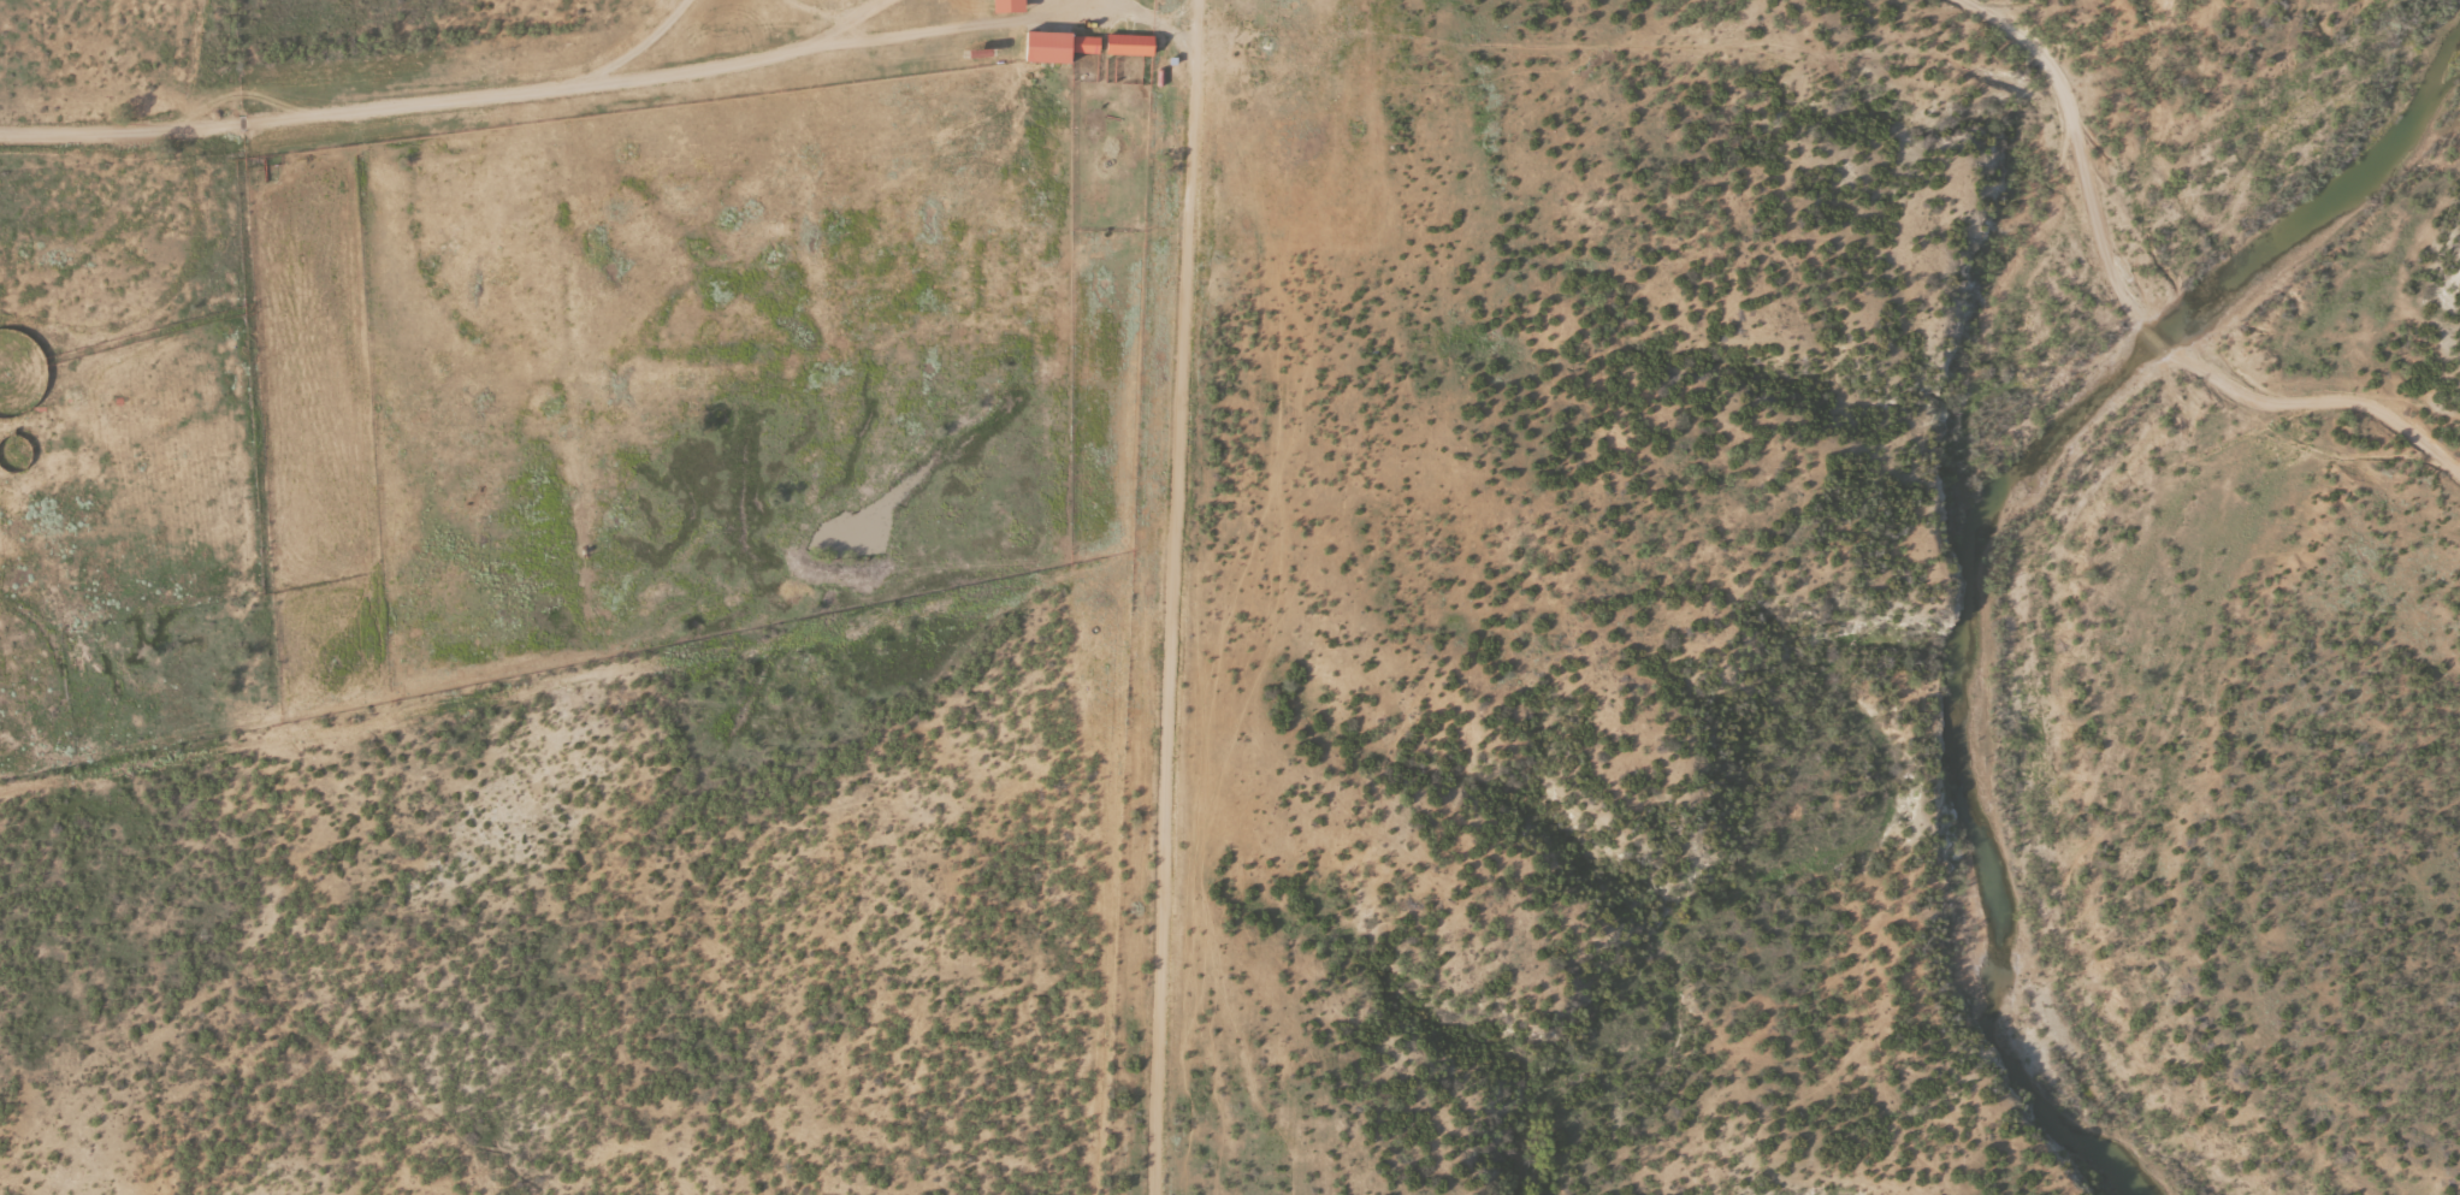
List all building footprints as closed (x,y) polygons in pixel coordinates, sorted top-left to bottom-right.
[(1024,13),(1024,0),(992,0),(993,13),(1024,13)] [(1070,64),(1071,33),(1026,32),(1024,62),(1070,64)] [(1154,37),(1106,35),(1106,55),(1153,57),(1154,37)] [(1099,55),(1100,38),(1075,37),(1075,54),(1099,55)]
